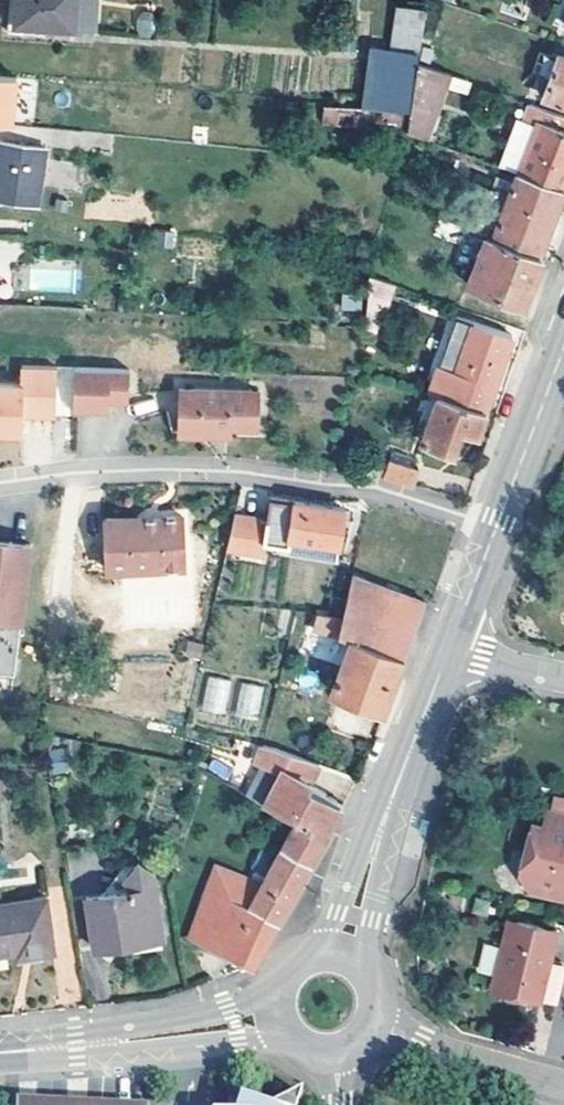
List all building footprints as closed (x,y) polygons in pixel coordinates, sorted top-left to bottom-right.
[(14,27),(74,28),(75,0),(14,0),(14,27)] [(402,6),(394,49),(420,53),(429,8),(402,6)] [(134,14),(138,38),(154,35),(150,11),(134,14)] [(378,46),(367,106),(410,114),(418,65),(420,53),(394,49),(378,46)] [(558,58),(547,91),(540,89),(538,96),(563,106),(563,60),(558,58)] [(420,137),(443,74),(418,65),(410,114),(407,133),(420,137)] [(0,77),(0,123),(11,124),(15,78),(0,77)] [(521,175),(563,191),(563,118),(530,106),(524,123),(538,129),(521,175)] [(0,149),(0,199),(38,204),(47,149),(1,143),(0,149)] [(541,257),(563,194),(563,191),(521,175),(518,174),(495,239),(541,257)] [(495,239),(488,236),(469,286),(523,306),(542,258),(541,257),(495,239)] [(383,317),(394,285),(371,277),(367,311),(383,317)] [(367,311),(365,331),(377,332),(383,317),(367,311)] [(439,394),(487,411),(512,335),(456,316),(430,391),(439,394)] [(57,368),(23,367),(22,384),(0,384),(0,433),(22,434),(23,416),(56,417),(57,368)] [(130,370),(75,368),(73,410),(109,412),(110,402),(129,403),(130,370)] [(179,390),(178,434),(202,435),(202,427),(232,428),(257,429),(258,392),(179,390)] [(487,411),(439,394),(422,442),(454,453),(463,430),(479,434),(487,411)] [(202,427),(202,435),(231,435),(232,428),(202,427)] [(387,468),(381,466),(379,475),(413,486),(419,467),(390,459),(387,468)] [(236,518),(229,550),(264,556),(266,545),(289,549),(291,539),(340,548),(345,513),(271,501),(268,523),(236,518)] [(181,517),(159,519),(160,526),(142,526),(142,520),(106,522),(110,572),(184,569),(181,517)] [(291,539),(289,549),(288,554),(337,562),(340,548),(291,539)] [(0,542),(0,673),(14,675),(30,546),(0,542)] [(351,638),(332,691),(383,711),(397,674),(424,601),(353,575),(342,617),(317,615),(313,632),(339,633),(351,638)] [(206,676),(201,710),(225,713),(230,679),(206,676)] [(259,719),(263,684),(238,682),(234,716),(259,719)] [(341,803),(322,792),(319,797),(304,790),(307,784),(317,764),(273,747),(264,763),(289,775),(273,807),(296,820),(325,836),(333,822),(340,809),(338,808),(341,803)] [(50,749),(51,773),(69,772),(67,748),(50,749)] [(248,796),(271,809),(273,807),(289,775),(264,763),(248,796)] [(319,797),(322,792),(307,784),(304,790),(319,797)] [(547,809),(543,825),(532,822),(519,873),(530,890),(544,894),(540,909),(563,915),(563,813),(547,809)] [(311,861),(325,836),(296,820),(282,848),(311,861)] [(293,894),(311,861),(282,848),(261,886),(249,908),(278,921),(293,894)] [(216,865),(208,890),(249,908),(261,886),(216,865)] [(163,938),(154,887),(86,898),(95,950),(114,947),(163,938)] [(232,950),(253,966),(263,948),(278,921),(249,908),(208,890),(191,935),(212,942),(232,950)] [(0,909),(0,958),(20,955),(20,960),(56,954),(47,901),(0,909)] [(549,962),(554,943),(545,928),(509,919),(494,977),(503,992),(540,1000),(549,962)] [(554,943),(557,931),(545,928),(554,943)] [(163,938),(114,947),(115,952),(163,944),(163,938)] [(229,956),(232,950),(212,942),(209,949),(229,956)] [(549,962),(540,1000),(557,1004),(563,974),(563,965),(549,962)] [(503,992),(494,977),(492,989),(503,992)] [(302,1092),(285,1100),(298,1104),(302,1092)]
